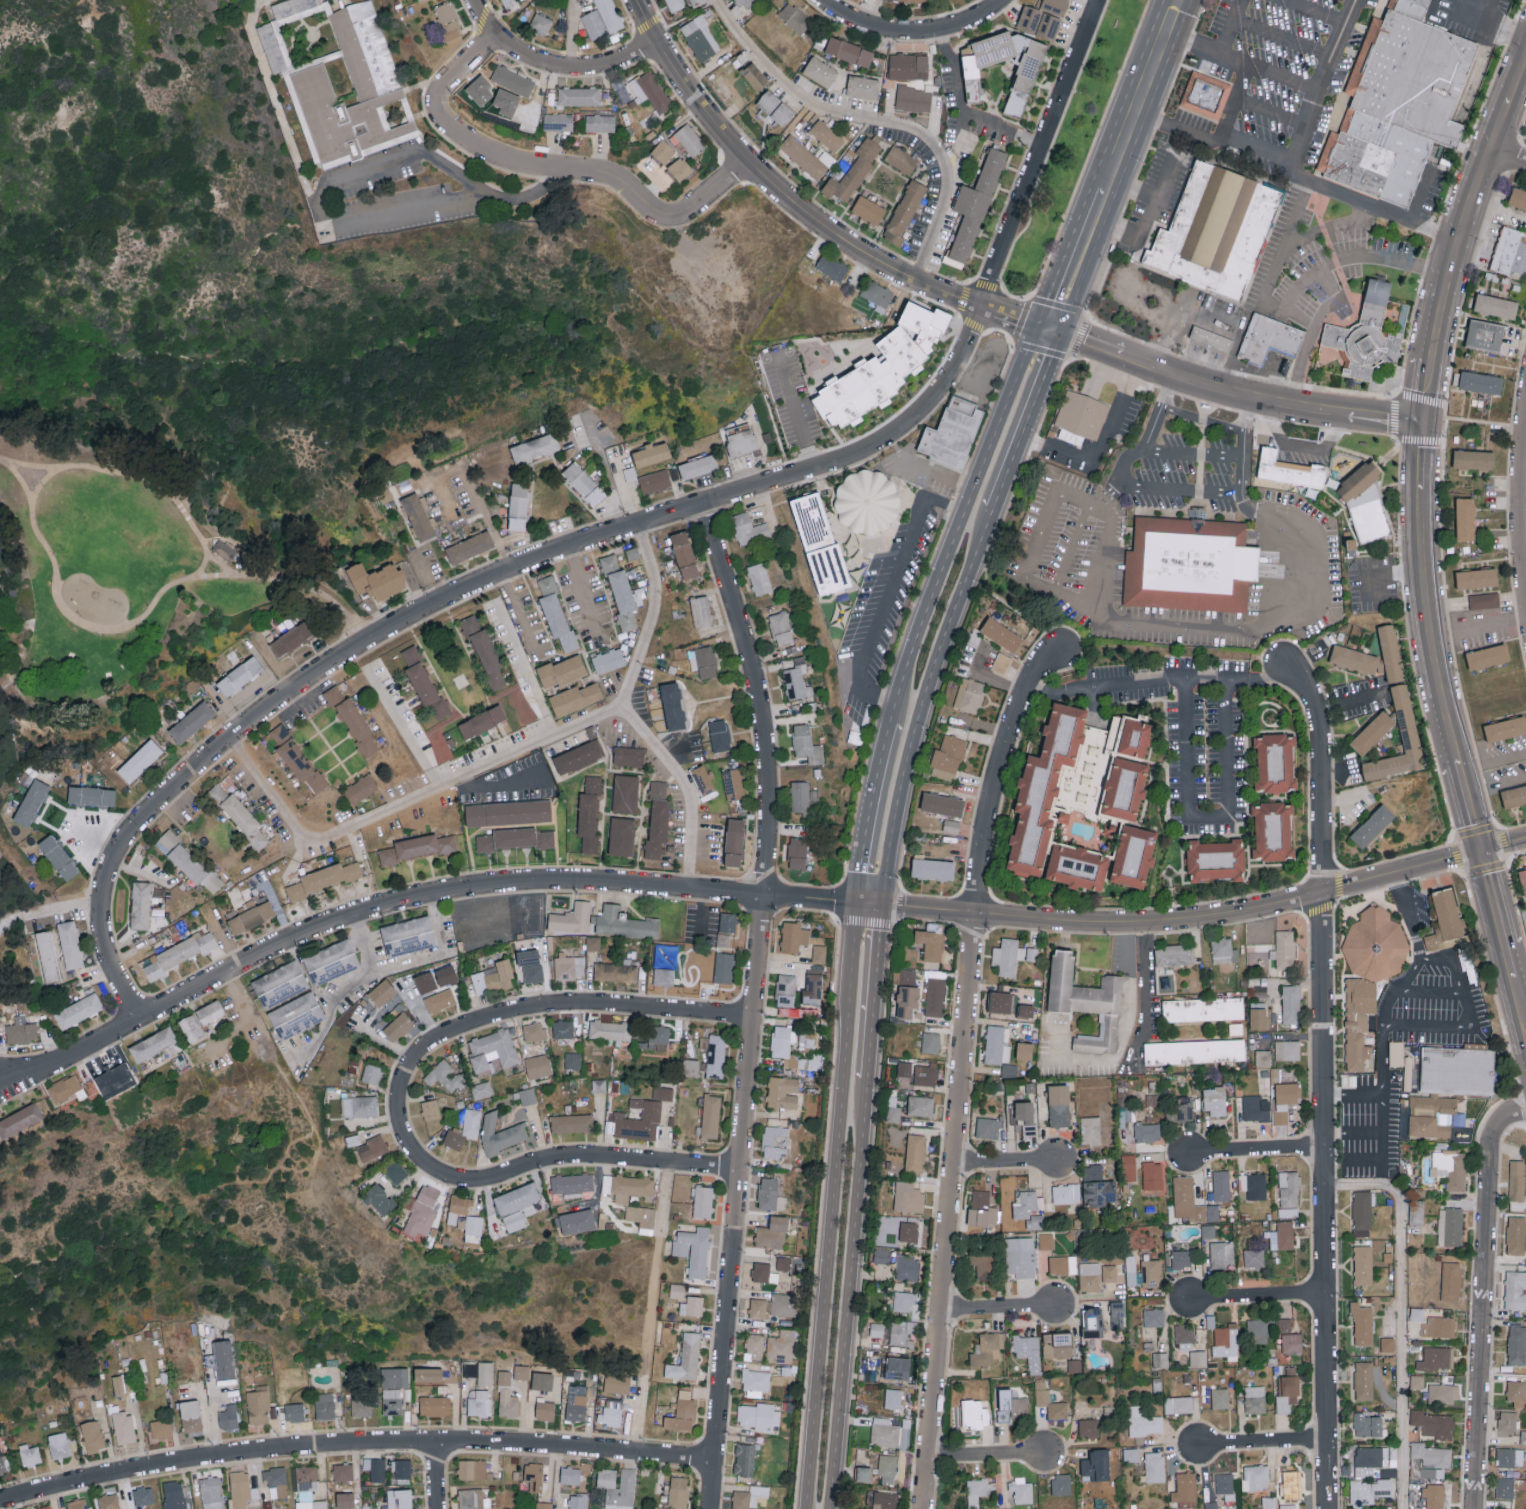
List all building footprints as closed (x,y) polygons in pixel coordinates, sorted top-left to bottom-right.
[(367,3),(373,0),(374,3),(396,63),(399,72),(409,97),(400,100),(384,106),(391,124),(393,130),(400,128),(414,124),(418,123),(419,124),(423,136),(400,144),(340,166),(322,172),(305,125),(286,72),(278,76),(277,76),(273,64),(258,28),(278,22),(279,21),(278,17),(274,6),(278,5),(282,3),(291,0),(325,0),(326,3),(327,5),(278,25),(275,26),(278,33),(289,64),(293,76),(325,64),(328,63),(328,64),(339,98),(341,104),(346,102),(348,109),(360,103),(346,64),(339,42),(330,17),(338,14),(367,3)] [(451,0),(450,0),(434,7),(441,24),(458,17),(451,0)] [(613,0),(594,0),(609,33),(624,26),(613,0)] [(684,0),(665,0),(671,13),(686,6),(684,0)] [(790,0),(778,13),(800,34),(813,21),(790,0)] [(1016,26),(1054,39),(1062,17),(1063,17),(1069,0),(1038,0),(1036,7),(1024,3),(1016,26)] [(1388,9),(1391,0),(1431,0),(1430,3),(1422,22),(1388,9)] [(607,33),(597,8),(581,15),(591,39),(607,33)] [(1422,22),(1430,25),(1480,44),(1476,54),(1452,115),(1450,120),(1467,125),(1457,150),(1431,140),(1389,124),(1370,117),(1368,116),(1355,111),(1349,108),(1370,56),(1370,55),(1388,9),(1422,22)] [(529,27),(546,35),(553,19),(535,11),(529,27)] [(712,55),(717,66),(727,60),(702,15),(680,27),(700,62),(712,55)] [(440,27),(447,41),(463,33),(455,19),(440,27)] [(1048,43),(1017,32),(1010,33),(971,37),(967,47),(961,47),(967,102),(980,101),(978,78),(983,64),(1013,61),(1016,62),(1017,72),(1004,111),(1020,117),(1048,43)] [(874,50),(829,35),(824,52),(869,67),(874,50)] [(928,54),(890,53),(889,78),(928,79),(928,54)] [(839,71),(812,54),(802,72),(828,88),(839,71)] [(740,71),(757,91),(769,80),(753,61),(740,71)] [(491,78),(528,97),(536,82),(498,63),(491,78)] [(671,107),(654,69),(638,76),(656,114),(671,107)] [(1219,117),(1216,125),(1197,118),(1186,113),(1175,109),(1185,84),(1190,71),(1231,87),(1219,117)] [(846,95),(877,98),(879,78),(848,75),(846,95)] [(930,113),(933,90),(898,85),(895,108),(930,113)] [(600,87),(557,87),(557,105),(600,104),(600,87)] [(755,102),(763,109),(762,110),(781,127),(796,112),(768,87),(755,102)] [(1389,124),(1381,146),(1371,142),(1346,132),(1353,116),(1355,111),(1368,116),(1370,117),(1389,124)] [(573,130),(573,113),(544,112),(543,129),(573,130)] [(616,115),(586,114),(585,131),(615,131),(616,115)] [(845,141),(820,117),(809,129),(834,153),(845,141)] [(706,145),(686,123),(674,134),(693,156),(706,145)] [(1389,176),(1380,199),(1371,196),(1324,179),(1325,177),(1341,131),(1371,143),(1398,154),(1389,176)] [(828,168),(792,132),(779,145),(816,181),(828,168)] [(848,202),(883,145),(866,135),(855,152),(858,154),(841,182),(831,175),(820,192),(831,198),(834,194),(848,202)] [(664,164),(676,150),(662,138),(650,152),(664,164)] [(1423,176),(1409,212),(1382,201),(1392,176),(1406,139),(1431,148),(1433,149),(1431,152),(1423,176)] [(884,161),(911,174),(918,157),(892,145),(884,161)] [(964,260),(1005,153),(989,147),(973,190),(962,186),(953,210),(963,213),(948,254),(964,260)] [(693,170),(681,156),(667,167),(679,182),(693,170)] [(1147,263),(1246,303),(1289,191),(1201,159),(1172,233),(1164,230),(1155,251),(1152,251),(1147,263)] [(882,236),(914,182),(925,189),(899,233),(904,236),(899,245),(882,236)] [(1514,185),(1507,203),(1525,210),(1525,190),(1514,185)] [(850,211),(878,226),(887,208),(860,194),(850,211)] [(1522,239),(1525,240),(1525,244),(1525,276),(1511,272),(1510,276),(1493,271),(1490,271),(1493,263),(1501,236),(1504,228),(1524,233),(1523,236),(1522,239)] [(842,281),(849,265),(822,253),(815,268),(842,281)] [(877,303),(874,308),(884,313),(895,292),(868,278),(860,294),(877,303)] [(1411,306),(1399,359),(1397,367),(1383,364),(1373,369),(1373,374),(1371,384),(1316,371),(1318,360),(1325,326),(1349,331),(1353,327),(1358,326),(1361,325),(1365,298),(1369,279),(1372,280),(1393,284),(1389,298),(1389,302),(1411,306)] [(1474,312),(1516,318),(1518,299),(1477,293),(1474,312)] [(1306,334),(1297,359),(1270,348),(1265,360),(1262,367),(1251,362),(1247,360),(1237,356),(1251,321),(1254,313),(1306,334)] [(877,340),(922,317),(925,322),(941,314),(949,330),(934,337),(937,342),(890,365),(877,340)] [(1505,328),(1501,354),(1494,353),(1465,348),(1471,320),(1493,325),(1505,328)] [(1234,342),(1230,357),(1191,343),(1195,328),(1234,342)] [(1501,393),(1503,375),(1461,371),(1459,388),(1501,393)] [(1053,424),(1066,391),(1088,400),(1104,406),(1091,439),(1053,424)] [(979,424),(960,474),(949,470),(913,454),(925,428),(936,432),(940,424),(948,405),(951,398),(976,406),(975,409),(983,413),(979,424)] [(731,456),(753,449),(755,457),(762,455),(753,427),(725,435),(731,456)] [(510,445),(515,464),(560,452),(555,433),(510,445)] [(667,442),(653,445),(632,450),(635,466),(671,459),(667,442)] [(1257,477),(1323,486),(1326,466),(1276,459),(1278,447),(1262,445),(1257,477)] [(1453,468),(1495,469),(1495,450),(1453,450),(1453,468)] [(682,479),(719,469),(715,453),(677,463),(682,479)] [(607,495),(574,460),(561,473),(594,507),(607,495)] [(1377,462),(1373,465),(1371,463),(1346,484),(1348,486),(1342,492),(1352,507),(1364,547),(1396,535),(1380,483),(1384,480),(1382,478),(1387,473),(1377,462)] [(672,486),(666,468),(638,477),(643,495),(672,486)] [(883,532),(873,536),(863,537),(852,534),(843,529),(836,520),(832,510),(832,499),(835,489),(842,480),(851,473),(861,470),(871,471),(881,474),(889,480),(895,488),(898,497),(899,507),(896,517),(891,525),(883,532)] [(528,483),(510,482),(509,530),(527,530),(528,483)] [(1315,498),(1318,489),(1307,484),(1303,494),(1315,498)] [(400,499),(419,542),(436,535),(417,492),(400,499)] [(793,505),(818,498),(845,586),(820,594),(793,505)] [(1475,540),(1474,498),(1456,498),(1457,541),(1475,540)] [(771,537),(768,522),(752,526),(748,511),(730,515),(738,545),(771,537)] [(1135,521),(1134,551),(1124,550),(1122,605),(1246,610),(1247,584),(1257,585),(1259,547),(1246,546),(1247,525),(1135,521)] [(681,580),(698,577),(688,530),(671,534),(681,580)] [(445,545),(450,562),(495,548),(490,531),(445,545)] [(212,548),(229,561),(237,551),(219,539),(212,548)] [(603,572),(612,570),(612,569),(620,567),(616,553),(599,557),(603,572)] [(345,568),(356,595),(369,589),(375,602),(408,588),(396,561),(367,574),(362,561),(345,568)] [(747,566),(755,596),(773,591),(764,561),(747,566)] [(637,609),(625,568),(606,574),(623,632),(638,627),(633,611),(637,609)] [(1498,586),(1497,568),(1456,570),(1457,588),(1498,586)] [(539,597),(553,638),(559,636),(564,653),(580,648),(574,629),(570,630),(552,574),(537,579),(543,596),(539,597)] [(1469,594),(1470,608),(1500,607),(1499,592),(1469,594)] [(690,597),(695,628),(713,625),(708,595),(690,597)] [(768,614),(775,645),(794,641),(787,610),(768,614)] [(461,619),(492,691),(509,683),(484,627),(480,629),(474,614),(461,619)] [(1024,638),(989,615),(979,631),(1014,653),(1024,638)] [(268,643),(277,658),(314,635),(305,620),(268,643)] [(1386,683),(1404,680),(1397,623),(1379,625),(1386,683)] [(401,651),(408,667),(407,668),(432,721),(449,713),(416,644),(401,651)] [(1374,675),(1379,656),(1334,644),(1329,663),(1374,675)] [(1469,669),(1509,662),(1506,644),(1466,651),(1469,669)] [(716,676),(713,646),(688,648),(690,670),(699,670),(700,678),(716,676)] [(626,665),(620,647),(592,656),(597,674),(626,665)] [(1012,657),(999,651),(991,668),(1004,674),(1012,657)] [(535,668),(545,691),(588,673),(580,653),(552,665),(550,661),(535,668)] [(225,697),(264,669),(254,655),(215,682),(225,697)] [(788,699),(814,695),(812,684),(804,686),(802,673),(807,672),(804,656),(793,657),(795,667),(783,669),(788,699)] [(954,708),(978,713),(985,682),(961,677),(954,708)] [(556,717),(605,699),(598,681),(579,688),(578,685),(548,696),(556,717)] [(668,731),(686,728),(678,681),(660,684),(668,731)] [(1404,754),(1361,762),(1364,779),(1424,768),(1408,683),(1391,686),(1404,754)] [(325,691),(364,759),(381,749),(350,696),(345,699),(337,684),(325,691)] [(216,714),(204,700),(168,730),(180,744),(216,714)] [(1088,709),(1053,702),(1049,725),(1044,724),(1042,734),(1045,734),(1041,757),(1028,754),(1023,777),(1019,776),(1016,788),(1019,788),(1014,811),(1019,813),(1015,835),(1013,835),(1006,870),(1042,878),(1053,820),(1051,819),(1062,765),(1076,768),(1088,709)] [(457,724),(464,739),(507,719),(500,704),(457,724)] [(1349,743),(1362,756),(1396,723),(1383,710),(1349,743)] [(1524,715),(1483,725),(1487,742),(1525,733),(1525,723),(1524,715)] [(1105,749),(1145,759),(1153,723),(1123,716),(1119,735),(1109,732),(1105,749)] [(732,748),(726,718),(707,722),(714,752),(732,748)] [(300,783),(305,779),(316,794),(327,786),(282,722),(269,732),(279,746),(276,748),(300,783)] [(824,763),(823,744),(812,745),(811,723),(793,725),(795,756),(808,755),(809,764),(824,763)] [(929,774),(956,781),(966,739),(944,734),(940,749),(935,748),(929,774)] [(1258,792),(1295,791),(1294,745),(1297,745),(1296,734),(1253,735),(1253,747),(1257,747),(1258,792)] [(129,783),(163,752),(151,738),(117,770),(129,783)] [(552,757),(560,776),(605,756),(597,738),(552,757)] [(614,764),(644,766),(644,748),(614,746),(614,764)] [(1149,765),(1112,756),(1100,814),(1137,822),(1149,765)] [(702,795),(716,788),(709,772),(707,772),(703,764),(690,770),(702,795)] [(722,771),(728,801),(746,797),(740,767),(722,771)] [(352,805),(378,789),(367,773),(342,790),(352,805)] [(602,776),(585,775),(585,792),(601,792),(602,776)] [(638,776),(614,775),(613,813),(637,814),(638,776)] [(13,819),(29,827),(50,786),(34,778),(13,819)] [(667,781),(651,780),(647,858),(664,859),(665,843),(667,843),(670,800),(666,800),(667,781)] [(809,781),(791,781),(792,812),(802,811),(802,815),(809,815),(809,781)] [(232,793),(229,795),(218,782),(207,791),(258,851),(271,839),(232,793)] [(1505,808),(1525,803),(1525,785),(1501,790),(1505,808)] [(67,804),(114,806),(115,788),(68,786),(67,804)] [(961,817),(965,799),(924,791),(920,810),(961,817)] [(597,854),(599,793),(579,793),(577,837),(582,837),(581,853),(597,854)] [(465,804),(466,826),(551,822),(550,800),(465,804)] [(1253,860),(1293,859),(1291,813),(1294,813),(1294,802),(1251,803),(1251,815),(1255,815),(1256,849),(1252,849),(1253,860)] [(1395,815),(1382,802),(1350,838),(1363,850),(1395,815)] [(1068,823),(1070,813),(1059,812),(1058,821),(1068,823)] [(609,855),(633,856),(635,818),(610,817),(609,855)] [(744,819),(726,818),(725,866),(743,866),(744,819)] [(943,831),(958,834),(960,822),(945,819),(943,831)] [(1144,889),(1149,867),(1153,868),(1156,857),(1153,856),(1158,832),(1122,824),(1110,882),(1144,889)] [(476,835),(477,849),(537,847),(536,827),(493,829),(493,834),(476,835)] [(168,829),(158,840),(170,852),(166,855),(196,885),(200,881),(213,894),(224,883),(168,829)] [(554,847),(554,831),(537,831),(537,848),(554,847)] [(66,881),(80,870),(50,833),(37,844),(66,881)] [(457,851),(455,834),(436,837),(435,834),(393,841),(394,847),(379,849),(381,864),(457,851)] [(807,838),(790,837),(788,868),(806,869),(807,838)] [(1232,842),(1199,843),(1199,839),(1188,840),(1189,881),(1243,879),(1242,871),(1245,871),(1244,838),(1232,838),(1232,842)] [(1110,854),(1053,843),(1045,879),(1067,883),(1067,888),(1077,890),(1078,887),(1103,892),(1110,854)] [(362,877),(356,855),(346,858),(347,862),(299,876),(301,882),(285,886),(289,899),(362,877)] [(954,860),(912,860),(911,879),(954,879),(954,860)] [(1525,898),(1525,869),(1518,871),(1525,898)] [(131,929),(149,929),(150,882),(132,882),(131,929)] [(1432,892),(1438,923),(1433,924),(1435,933),(1423,936),(1426,951),(1453,946),(1452,939),(1463,936),(1453,888),(1432,892)] [(269,900),(256,905),(253,899),(247,901),(251,909),(226,919),(233,935),(276,917),(269,900)] [(589,933),(591,901),(575,900),(574,913),(548,912),(548,931),(589,933)] [(1357,976),(1365,972),(1369,984),(1402,971),(1399,964),(1413,959),(1397,921),(1390,923),(1382,902),(1358,911),(1361,919),(1338,929),(1357,976)] [(658,938),(659,919),(623,917),(624,904),(603,903),(603,915),(592,915),(591,924),(596,925),(595,934),(658,938)] [(699,938),(703,906),(690,905),(686,937),(699,938)] [(737,913),(720,912),(719,932),(736,932),(737,913)] [(436,946),(429,915),(380,927),(387,958),(436,946)] [(56,924),(67,970),(85,966),(74,920),(56,924)] [(809,944),(810,929),(801,929),(801,922),(782,921),(781,952),(799,953),(799,944),(809,944)] [(914,942),(924,943),(923,961),(942,962),(944,923),(926,923),(926,931),(915,930),(914,942)] [(36,932),(44,984),(60,982),(52,930),(36,932)] [(1276,949),(1269,949),(1270,959),(1276,959),(1277,968),(1296,968),(1296,930),(1276,930),(1276,949)] [(139,960),(149,982),(168,974),(166,968),(201,953),(202,954),(218,947),(211,931),(201,935),(200,934),(139,960)] [(716,946),(733,947),(734,933),(717,933),(716,946)] [(586,950),(600,950),(600,936),(587,936),(586,950)] [(1017,959),(1024,959),(1025,947),(1018,946),(1019,938),(1001,937),(1001,947),(992,947),(991,964),(999,964),(998,975),(1016,976),(1017,959)] [(302,958),(314,986),(361,967),(349,938),(302,958)] [(1212,963),(1238,962),(1238,948),(1232,948),(1232,938),(1212,939),(1212,963)] [(675,986),(677,945),(655,944),(654,985),(675,986)] [(813,962),(826,963),(826,945),(813,944),(813,962)] [(1155,946),(1155,966),(1194,965),(1194,945),(1155,946)] [(1037,961),(1038,948),(1027,947),(1026,960),(1037,961)] [(695,981),(703,982),(704,950),(691,950),(691,961),(696,962),(695,981)] [(733,983),(733,953),(715,952),(714,983),(733,983)] [(1056,958),(1052,1012),(1072,1013),(1072,1012),(1108,1014),(1107,1042),(1077,1040),(1076,1054),(1116,1056),(1119,1019),(1122,1019),(1125,979),(1110,978),(1109,990),(1076,988),(1078,959),(1076,959),(1076,953),(1061,952),(1061,958),(1056,958)] [(585,955),(555,955),(556,979),(585,979),(585,955)] [(470,973),(476,995),(515,985),(508,958),(495,961),(496,966),(470,973)] [(251,980),(263,1009),(310,988),(297,960),(251,980)] [(637,964),(595,963),(594,981),(637,982),(637,964)] [(544,982),(543,965),(524,966),(524,983),(544,982)] [(899,982),(915,982),(916,969),(900,969),(899,982)] [(802,1005),(821,1005),(822,970),(807,970),(807,988),(802,988),(802,1005)] [(420,993),(437,988),(433,971),(415,976),(420,993)] [(796,975),(778,974),(776,1006),(794,1007),(796,975)] [(925,1016),(944,1016),(945,978),(927,977),(925,1016)] [(1377,981),(1364,981),(1364,978),(1346,978),(1345,1071),(1364,1071),(1365,1058),(1370,1058),(1370,1046),(1366,1046),(1367,1013),(1376,1013),(1377,981)] [(367,992),(378,1007),(397,994),(387,979),(367,992)] [(1282,1023),(1300,1024),(1300,985),(1283,985),(1282,1023)] [(896,1018),(920,1019),(921,1011),(919,1011),(920,987),(898,986),(896,1018)] [(456,1005),(452,989),(424,997),(428,1013),(456,1005)] [(281,1041),(326,1018),(312,990),(267,1013),(281,1041)] [(989,1012),(1014,1013),(1014,992),(990,991),(989,1012)] [(52,1013),(61,1030),(104,1009),(95,992),(52,1013)] [(1244,1019),(1244,997),(1162,999),(1163,1021),(1244,1019)] [(203,1025),(225,1014),(218,999),(196,1010),(203,1025)] [(1033,1018),(1034,1005),(1020,1004),(1018,1017),(1033,1018)] [(1268,1029),(1267,1008),(1250,1008),(1250,1029),(1268,1029)] [(383,1030),(395,1042),(415,1023),(403,1011),(383,1030)] [(37,1023),(26,1023),(25,1014),(14,1014),(15,1024),(6,1025),(7,1043),(38,1042),(37,1023)] [(204,1039),(195,1014),(179,1019),(189,1044),(204,1039)] [(589,1038),(631,1040),(632,1022),(590,1020),(589,1038)] [(554,1038),(573,1037),(573,1021),(553,1021),(554,1038)] [(545,1039),(544,1023),(524,1024),(524,1041),(545,1039)] [(649,1025),(648,1047),(669,1047),(669,1026),(649,1025)] [(790,1059),(792,1026),(773,1025),(771,1057),(785,1057),(784,1064),(796,1064),(797,1059),(790,1059)] [(178,1043),(170,1027),(128,1046),(136,1063),(178,1043)] [(520,1063),(509,1027),(466,1041),(476,1074),(491,1070),(488,1061),(499,1057),(502,1068),(520,1063)] [(939,1053),(940,1033),(921,1032),(920,1052),(939,1053)] [(707,1077),(724,1077),(725,1035),(708,1034),(707,1077)] [(1144,1042),(1145,1064),(1245,1061),(1245,1039),(1144,1042)] [(1300,1041),(1275,1041),(1275,1059),(1300,1060),(1300,1041)] [(1032,1060),(1033,1043),(1017,1042),(1016,1059),(1032,1060)] [(1413,1061),(1412,1090),(1422,1090),(1424,1051),(1439,1052),(1495,1054),(1493,1090),(1493,1102),(1458,1099),(1457,1118),(1462,1118),(1462,1125),(1466,1125),(1466,1142),(1440,1142),(1409,1142),(1409,1118),(1404,1118),(1405,1090),(1405,1071),(1390,1071),(1390,1046),(1405,1045),(1405,1061),(1413,1061)] [(1278,1068),(1271,1068),(1272,1050),(1257,1050),(1256,1082),(1278,1082),(1278,1068)] [(581,1069),(581,1052),(565,1052),(565,1069),(581,1069)] [(527,1078),(550,1076),(548,1054),(525,1057),(527,1078)] [(437,1080),(453,1094),(466,1080),(457,1072),(457,1071),(443,1058),(423,1079),(431,1086),(437,1080)] [(699,1077),(699,1059),(683,1059),(683,1076),(699,1077)] [(108,1069),(109,1072),(95,1077),(102,1099),(136,1086),(127,1062),(108,1069)] [(912,1062),(898,1062),(897,1078),(911,1078),(912,1062)] [(362,1081),(379,1085),(382,1067),(365,1063),(362,1081)] [(936,1086),(937,1065),(915,1064),(914,1085),(936,1086)] [(78,1099),(85,1096),(77,1074),(47,1085),(54,1103),(77,1095),(78,1099)] [(767,1107),(797,1109),(798,1093),(799,1078),(769,1076),(767,1107)] [(592,1092),(606,1092),(606,1079),(592,1079),(592,1092)] [(470,1086),(475,1100),(493,1094),(489,1080),(470,1086)] [(1288,1104),(1301,1103),(1300,1083),(1274,1084),(1275,1125),(1288,1124),(1288,1104)] [(1069,1085),(1048,1086),(1050,1127),(1070,1126),(1069,1085)] [(519,1090),(522,1105),(537,1103),(534,1087),(519,1090)] [(658,1140),(660,1100),(673,1101),(673,1088),(653,1087),(653,1100),(629,1099),(629,1107),(642,1108),(642,1119),(625,1118),(625,1112),(614,1111),(613,1137),(658,1140)] [(1226,1113),(1225,1087),(1204,1088),(1204,1114),(1226,1113)] [(720,1095),(703,1094),(702,1138),(719,1138),(720,1095)] [(1271,1120),(1270,1100),(1262,1100),(1262,1094),(1236,1095),(1236,1121),(1271,1120)] [(342,1097),(343,1117),(378,1116),(377,1096),(342,1097)] [(908,1115),(933,1116),(934,1097),(908,1096),(908,1115)] [(441,1120),(438,1099),(422,1101),(424,1122),(441,1120)] [(1015,1102),(1016,1123),(1022,1123),(1023,1138),(1035,1138),(1034,1102),(1015,1102)] [(37,1103),(0,1118),(0,1136),(1,1138),(44,1120),(37,1103)] [(1192,1104),(1177,1105),(1177,1109),(1166,1109),(1166,1121),(1193,1120),(1192,1104)] [(482,1110),(466,1108),(462,1133),(446,1130),(444,1146),(463,1149),(464,1137),(478,1139),(482,1110)] [(477,1116),(489,1154),(530,1140),(524,1122),(499,1130),(493,1111),(477,1116)] [(593,1114),(551,1115),(551,1133),(594,1132),(593,1114)] [(998,1139),(999,1127),(1003,1127),(1004,1119),(978,1116),(975,1137),(998,1139)] [(1100,1116),(1081,1117),(1082,1145),(1101,1145),(1100,1116)] [(1135,1141),(1160,1142),(1161,1123),(1135,1123),(1135,1141)] [(787,1157),(788,1127),(764,1126),(763,1156),(787,1157)] [(360,1144),(358,1134),(345,1137),(348,1147),(360,1144)] [(905,1173),(924,1174),(925,1135),(907,1135),(905,1173)] [(356,1143),(362,1161),(388,1153),(383,1136),(356,1143)] [(1122,1182),(1136,1181),(1136,1154),(1122,1155),(1122,1182)] [(409,1174),(395,1159),(382,1171),(396,1186),(409,1174)] [(1524,1201),(1525,1160),(1509,1160),(1508,1200),(1524,1201)] [(1165,1162),(1143,1162),(1143,1190),(1156,1190),(1156,1194),(1166,1194),(1165,1162)] [(1102,1164),(1083,1165),(1084,1208),(1106,1207),(1106,1202),(1116,1202),(1115,1181),(1103,1181),(1102,1164)] [(1229,1170),(1213,1170),(1214,1201),(1230,1200),(1229,1170)] [(1280,1217),(1300,1216),(1298,1171),(1279,1172),(1280,1217)] [(1267,1173),(1240,1174),(1240,1190),(1247,1190),(1247,1200),(1267,1199),(1267,1173)] [(551,1176),(551,1193),(594,1191),(593,1174),(551,1176)] [(655,1177),(604,1175),(604,1182),(603,1182),(602,1192),(615,1193),(614,1203),(629,1204),(629,1195),(654,1196),(655,1177)] [(1174,1217),(1193,1217),(1193,1221),(1219,1220),(1219,1204),(1194,1205),(1194,1176),(1174,1176),(1174,1217)] [(778,1196),(779,1178),(759,1177),(758,1209),(786,1210),(786,1197),(778,1196)] [(914,1182),(895,1181),(894,1211),(924,1212),(925,1191),(914,1190),(914,1182)] [(494,1197),(508,1233),(528,1225),(521,1208),(541,1200),(534,1182),(494,1197)] [(362,1196),(382,1218),(397,1205),(376,1183),(362,1196)] [(440,1190),(422,1184),(417,1199),(409,1195),(404,1208),(411,1210),(403,1233),(424,1241),(436,1210),(433,1209),(440,1190)] [(1080,1203),(1080,1184),(1053,1184),(1053,1203),(1080,1203)] [(712,1218),(713,1187),(695,1186),(694,1217),(712,1218)] [(997,1227),(998,1207),(989,1206),(990,1190),(970,1190),(969,1226),(997,1227)] [(1044,1214),(1032,1215),(1032,1209),(1043,1209),(1043,1197),(1037,1197),(1037,1191),(1014,1191),(1014,1219),(1027,1218),(1027,1229),(1044,1228),(1044,1214)] [(1373,1191),(1354,1191),(1353,1237),(1372,1237),(1373,1191)] [(459,1214),(468,1214),(468,1206),(474,1206),(474,1197),(450,1196),(448,1226),(465,1227),(465,1217),(459,1217),(459,1214)] [(625,1220),(640,1221),(639,1234),(654,1235),(655,1207),(626,1206),(625,1220)] [(1462,1246),(1463,1208),(1439,1208),(1438,1246),(1462,1246)] [(559,1215),(562,1235),(596,1229),(592,1209),(559,1215)] [(755,1247),(786,1248),(787,1216),(770,1216),(770,1227),(756,1226),(755,1247)] [(1506,1254),(1525,1254),(1525,1216),(1507,1216),(1506,1254)] [(1293,1220),(1277,1221),(1277,1231),(1270,1231),(1270,1250),(1294,1249),(1293,1220)] [(917,1242),(918,1223),(900,1222),(899,1242),(917,1242)] [(672,1256),(690,1257),(688,1278),(706,1279),(709,1227),(696,1226),(696,1232),(677,1231),(677,1239),(673,1239),(672,1256)] [(1053,1249),(1053,1233),(1039,1233),(1039,1249),(1053,1249)] [(1015,1278),(1036,1277),(1035,1237),(1005,1238),(1006,1273),(1015,1272),(1015,1278)] [(1210,1267),(1234,1267),(1234,1241),(1210,1242),(1210,1267)] [(1372,1284),(1373,1246),(1354,1246),(1354,1284),(1372,1284)] [(874,1262),(888,1263),(889,1249),(874,1248),(874,1262)] [(1245,1267),(1265,1266),(1264,1249),(1244,1250),(1245,1267)] [(976,1264),(977,1280),(993,1279),(993,1250),(970,1250),(970,1264),(976,1264)] [(1190,1250),(1171,1251),(1172,1268),(1190,1268),(1190,1250)] [(918,1255),(896,1254),(895,1280),(917,1281),(918,1255)] [(1126,1256),(1127,1285),(1142,1284),(1141,1272),(1136,1273),(1135,1255),(1126,1256)] [(789,1271),(791,1258),(778,1256),(776,1269),(789,1271)] [(1077,1274),(1076,1256),(1049,1257),(1050,1275),(1077,1274)] [(1161,1259),(1141,1260),(1142,1288),(1162,1287),(1161,1259)] [(1460,1262),(1442,1261),(1441,1300),(1459,1301),(1460,1262)] [(770,1263),(753,1262),(752,1281),(769,1282),(770,1263)] [(1101,1292),(1100,1262),(1080,1263),(1080,1292),(1101,1292)] [(1117,1281),(1116,1265),(1103,1265),(1103,1282),(1117,1281)] [(1506,1271),(1505,1309),(1525,1310),(1525,1271),(1506,1271)] [(687,1285),(671,1283),(670,1298),(686,1299),(687,1285)] [(916,1293),(894,1291),(893,1311),(915,1312),(916,1293)] [(687,1303),(680,1303),(680,1316),(703,1317),(703,1297),(687,1296),(687,1303)] [(1372,1345),(1373,1307),(1359,1307),(1359,1301),(1353,1301),(1353,1345),(1372,1345)] [(1124,1302),(1111,1303),(1112,1327),(1125,1327),(1124,1302)] [(1103,1338),(1102,1308),(1082,1309),(1083,1338),(1103,1338)] [(1410,1321),(1424,1321),(1424,1308),(1411,1308),(1410,1321)] [(1144,1309),(1144,1327),(1164,1327),(1164,1309),(1144,1309)] [(1421,1336),(1455,1338),(1456,1317),(1428,1316),(1427,1323),(1421,1323),(1421,1336)] [(1248,1343),(1268,1342),(1267,1318),(1248,1319),(1248,1343)] [(1303,1352),(1302,1333),(1291,1333),(1291,1318),(1280,1318),(1281,1353),(1303,1352)] [(908,1345),(908,1333),(917,1333),(917,1321),(891,1321),(890,1344),(908,1345)] [(884,1323),(870,1322),(870,1337),(884,1337),(884,1323)] [(1213,1327),(1214,1356),(1228,1356),(1228,1360),(1239,1360),(1238,1322),(1229,1323),(1229,1327),(1213,1327)] [(1195,1343),(1195,1324),(1175,1325),(1175,1343),(1195,1343)] [(1509,1326),(1508,1363),(1525,1364),(1525,1326),(1509,1326)] [(793,1362),(795,1329),(780,1329),(779,1337),(767,1336),(766,1361),(793,1362)] [(697,1380),(699,1333),(683,1332),(681,1365),(665,1364),(665,1378),(697,1380)] [(764,1334),(746,1333),(745,1359),(762,1360),(764,1334)] [(1043,1334),(1044,1358),(1073,1357),(1073,1333),(1043,1334)] [(1029,1374),(1041,1374),(1040,1335),(1014,1336),(1015,1357),(1028,1357),(1029,1374)] [(1394,1353),(1394,1337),(1381,1337),(1380,1353),(1394,1353)] [(235,1378),(231,1340),(213,1342),(217,1380),(235,1378)] [(1453,1369),(1454,1348),(1424,1347),(1424,1360),(1416,1360),(1416,1368),(1453,1369)] [(1190,1351),(1190,1367),(1207,1367),(1207,1351),(1190,1351)] [(1168,1368),(1168,1353),(1153,1353),(1154,1368),(1168,1368)] [(910,1381),(910,1358),(886,1357),(886,1380),(910,1381)] [(464,1376),(477,1376),(478,1386),(493,1386),(493,1361),(463,1362),(464,1376)] [(1373,1361),(1355,1362),(1355,1399),(1374,1399),(1373,1361)] [(529,1379),(530,1365),(514,1365),(514,1379),(529,1379)] [(408,1387),(408,1368),(394,1368),(394,1388),(408,1387)] [(510,1395),(512,1371),(500,1370),(498,1416),(519,1417),(520,1396),(510,1395)] [(770,1371),(744,1370),(743,1396),(762,1397),(762,1391),(769,1391),(770,1371)] [(553,1374),(532,1372),(532,1390),(553,1391),(553,1374)] [(629,1394),(631,1377),(606,1374),(603,1391),(629,1394)] [(113,1376),(115,1396),(124,1395),(123,1375),(113,1376)] [(1410,1388),(1424,1388),(1425,1376),(1411,1375),(1410,1388)] [(1277,1376),(1277,1413),(1291,1413),(1291,1404),(1299,1403),(1298,1376),(1277,1376)] [(1048,1420),(1067,1420),(1067,1402),(1048,1402),(1048,1380),(1035,1380),(1036,1406),(1047,1406),(1048,1420)] [(1507,1380),(1506,1399),(1514,1399),(1513,1407),(1525,1407),(1525,1381),(1507,1380)] [(1453,1405),(1453,1398),(1458,1398),(1459,1384),(1429,1383),(1428,1404),(1453,1405)] [(249,1424),(270,1423),(268,1385),(255,1385),(255,1391),(247,1392),(249,1424)] [(1244,1386),(1245,1413),(1266,1413),(1265,1385),(1244,1386)] [(901,1409),(902,1389),(886,1388),(885,1408),(901,1409)] [(1211,1388),(1212,1409),(1229,1408),(1228,1388),(1211,1388)] [(401,1389),(382,1389),(383,1415),(402,1414),(401,1389)] [(467,1416),(490,1416),(491,1390),(476,1390),(476,1399),(468,1398),(467,1416)] [(1027,1397),(1011,1398),(1011,1390),(998,1390),(998,1420),(1028,1419),(1027,1397)] [(334,1393),(315,1393),(316,1420),(335,1419),(334,1393)] [(566,1421),(586,1421),(587,1395),(574,1394),(573,1403),(567,1403),(566,1421)] [(420,1396),(419,1415),(450,1416),(450,1397),(420,1396)] [(352,1417),(372,1416),(371,1397),(351,1397),(352,1417)] [(545,1397),(536,1397),(536,1419),(554,1419),(555,1402),(545,1402),(545,1397)] [(1166,1413),(1193,1413),(1192,1397),(1165,1397),(1166,1413)] [(663,1429),(694,1431),(695,1399),(677,1398),(676,1418),(664,1417),(663,1429)] [(989,1427),(988,1408),(982,1408),(982,1399),(962,1400),(963,1426),(975,1425),(975,1427),(989,1427)] [(202,1431),(199,1401),(180,1402),(183,1433),(202,1431)] [(737,1425),(754,1426),(754,1431),(777,1432),(779,1403),(756,1402),(756,1406),(738,1405),(737,1425)] [(285,1404),(286,1422),(304,1421),(304,1403),(285,1404)] [(219,1411),(219,1429),(238,1429),(237,1404),(226,1404),(226,1411),(219,1411)] [(1163,1416),(1144,1417),(1144,1405),(1128,1405),(1129,1435),(1163,1434),(1163,1416)] [(603,1414),(598,1414),(597,1425),(621,1426),(622,1408),(603,1407),(603,1414)] [(1454,1438),(1454,1414),(1424,1413),(1424,1409),(1411,1408),(1410,1424),(1422,1424),(1422,1437),(1454,1438)] [(1499,1430),(1516,1430),(1517,1411),(1499,1410),(1499,1430)] [(1382,1435),(1382,1416),(1364,1415),(1364,1412),(1355,1411),(1355,1435),(1382,1435)] [(116,1444),(136,1442),(133,1412),(113,1414),(116,1444)] [(900,1425),(890,1425),(891,1418),(872,1417),(871,1445),(899,1446),(900,1425)] [(1099,1437),(1099,1419),(1079,1419),(1079,1438),(1099,1437)] [(172,1439),(171,1420),(150,1421),(151,1440),(172,1439)] [(104,1450),(101,1421),(82,1423),(85,1452),(104,1450)] [(70,1456),(67,1433),(48,1435),(51,1459),(70,1456)] [(1451,1448),(1426,1447),(1426,1442),(1411,1441),(1410,1457),(1422,1458),(1421,1477),(1444,1478),(1445,1467),(1451,1467),(1451,1448)] [(18,1446),(24,1468),(43,1463),(38,1446),(28,1448),(27,1443),(18,1446)] [(735,1474),(754,1475),(755,1444),(736,1444),(735,1474)] [(1382,1446),(1355,1447),(1356,1476),(1375,1476),(1374,1466),(1382,1466),(1382,1446)] [(1139,1460),(1138,1447),(1123,1448),(1124,1461),(1139,1460)] [(1497,1465),(1523,1466),(1523,1448),(1497,1447),(1497,1465)] [(1110,1480),(1110,1459),(1118,1458),(1117,1448),(1103,1449),(1103,1457),(1081,1457),(1081,1475),(1091,1475),(1091,1480),(1110,1480)] [(1164,1451),(1145,1452),(1146,1482),(1165,1481),(1164,1451)] [(897,1455),(880,1455),(879,1483),(896,1483),(897,1455)] [(385,1482),(385,1457),(363,1457),(363,1469),(370,1469),(370,1481),(385,1482)] [(411,1459),(393,1459),(393,1478),(411,1478),(411,1459)] [(529,1480),(529,1491),(543,1491),(543,1463),(524,1462),(524,1480),(529,1480)] [(333,1464),(334,1480),(353,1480),(353,1463),(333,1464)] [(313,1499),(312,1489),(318,1489),(317,1464),(292,1466),(292,1478),(298,1477),(299,1500),(313,1499)] [(1243,1465),(1243,1489),(1269,1489),(1268,1464),(1243,1465)] [(270,1489),(271,1497),(288,1496),(286,1466),(264,1468),(266,1489),(270,1489)] [(580,1467),(561,1466),(560,1483),(579,1484),(580,1467)] [(636,1468),(620,1467),(619,1496),(607,1495),(606,1499),(616,1499),(615,1504),(634,1505),(636,1468)] [(856,1482),(871,1482),(872,1468),(857,1467),(856,1482)] [(597,1487),(616,1487),(616,1469),(598,1469),(597,1487)] [(1279,1481),(1279,1499),(1301,1499),(1300,1469),(1281,1469),(1282,1481),(1279,1481)] [(259,1498),(258,1487),(249,1487),(249,1471),(230,1471),(232,1508),(249,1508),(248,1498),(259,1498)] [(1196,1500),(1196,1472),(1176,1472),(1177,1491),(1171,1491),(1171,1501),(1196,1500)] [(1224,1493),(1224,1499),(1234,1499),(1233,1472),(1215,1473),(1216,1493),(1224,1493)] [(1071,1473),(1053,1473),(1053,1493),(1071,1493),(1071,1473)] [(221,1508),(220,1476),(201,1477),(202,1508),(221,1508)] [(687,1508),(688,1477),(671,1476),(670,1486),(669,1486),(668,1507),(687,1508)] [(1496,1497),(1514,1497),(1514,1477),(1496,1476),(1496,1497)] [(979,1507),(979,1495),(990,1495),(990,1478),(967,1478),(968,1507),(979,1507)] [(1032,1482),(1025,1482),(1025,1478),(1008,1478),(1008,1490),(1014,1490),(1014,1503),(1033,1502),(1032,1482)] [(1350,1481),(1351,1508),(1363,1508),(1363,1504),(1374,1503),(1374,1495),(1393,1495),(1392,1478),(1378,1478),(1378,1480),(1350,1481)] [(165,1508),(187,1508),(182,1479),(161,1482),(165,1508)] [(1444,1485),(1422,1484),(1422,1496),(1426,1497),(1426,1508),(1444,1508),(1444,1485)] [(133,1488),(135,1504),(154,1502),(152,1485),(133,1488)] [(388,1508),(412,1508),(411,1488),(387,1489),(388,1508)] [(483,1488),(458,1489),(459,1508),(484,1508),(483,1488)] [(735,1508),(749,1508),(751,1491),(734,1489),(732,1508),(735,1508)] [(898,1493),(874,1491),(873,1508),(897,1508),(898,1493)] [(118,1508),(120,1508),(118,1493),(98,1495),(100,1508),(118,1508)] [(569,1508),(588,1508),(588,1494),(570,1493),(569,1508)] [(68,1508),(88,1508),(85,1496),(66,1500),(68,1508)] [(1277,1508),(1277,1496),(1262,1496),(1262,1508),(1277,1508)] [(328,1499),(296,1501),(296,1508),(328,1508),(328,1499)] [(537,1500),(536,1508),(552,1508),(552,1502),(537,1500)]
